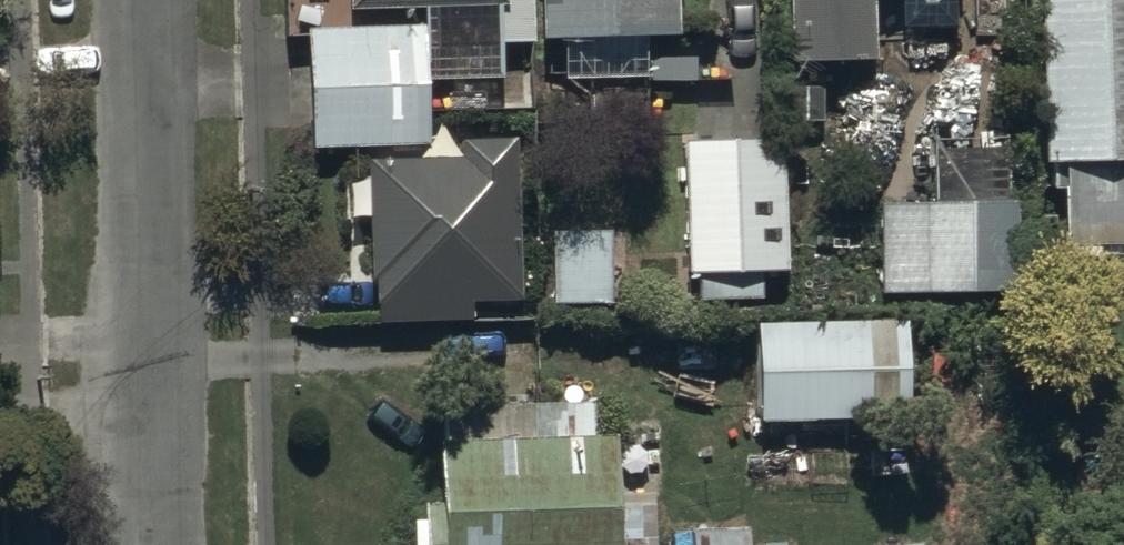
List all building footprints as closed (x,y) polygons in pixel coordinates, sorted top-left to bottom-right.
[(347,13),(507,7),(507,0),(346,0),(347,13)] [(534,37),(674,37),(673,0),(533,0),(534,37)] [(785,60),(873,59),(872,0),(783,0),(785,60)] [(1040,164),(1061,163),(1063,247),(1123,246),(1123,0),(1036,0),(1040,164)] [(423,24),(306,28),(310,148),(428,143),(423,24)] [(458,155),(364,157),(367,282),(373,282),(373,302),(380,301),(380,317),(469,315),(469,298),(516,297),(513,139),(458,140),(458,155)] [(681,142),(685,276),(785,274),(782,140),(681,142)] [(1015,197),(873,202),(877,292),(1018,288),(1015,197)] [(608,232),(549,233),(550,304),(609,303),(608,232)] [(755,322),(755,420),(908,420),(907,321),(755,322)] [(435,399),(438,502),(424,502),(425,544),(622,544),(618,430),(595,431),(593,393),(435,399)] [(688,523),(688,544),(745,544),(745,523),(688,523)]
